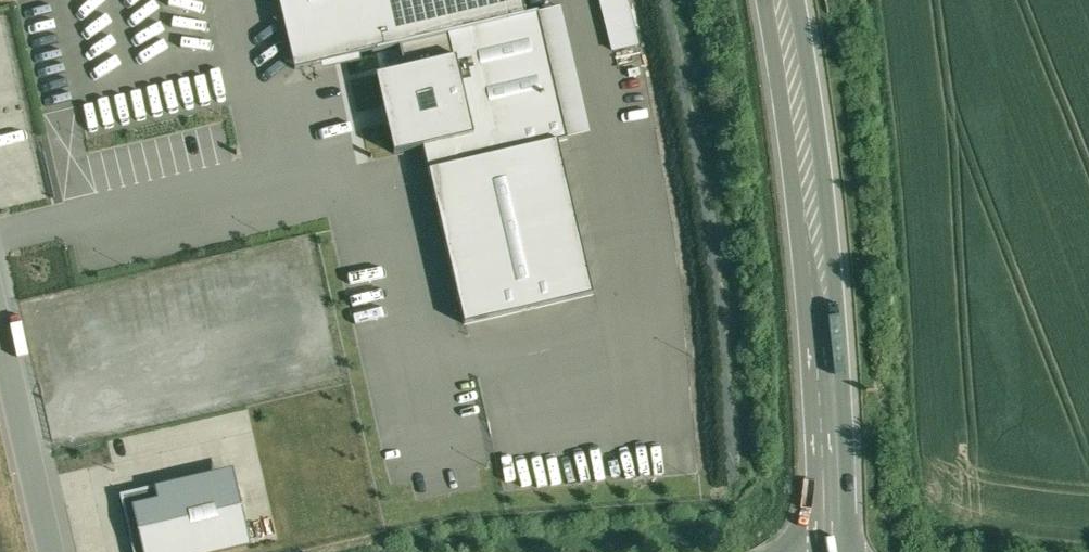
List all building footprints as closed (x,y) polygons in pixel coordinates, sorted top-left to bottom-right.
[(465,323),(595,291),(558,141),(569,139),(537,10),(525,13),(522,0),(279,0),(297,72),(376,52),(391,112),(401,153),(422,148),(465,323)] [(611,49),(640,41),(628,0),(598,0),(611,49)] [(250,548),(233,475),(125,501),(137,551),(233,551),(250,548)]
